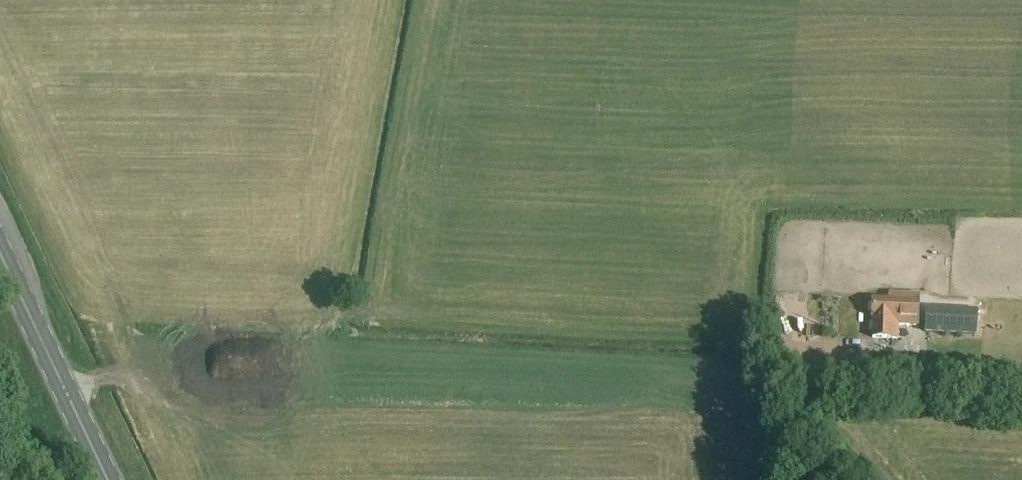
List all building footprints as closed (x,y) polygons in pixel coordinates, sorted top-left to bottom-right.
[(887,294),(887,300),(872,299),(871,338),(897,339),(897,325),(917,325),(918,295),(887,294)] [(925,307),(924,333),(976,335),(977,309),(925,307)]
